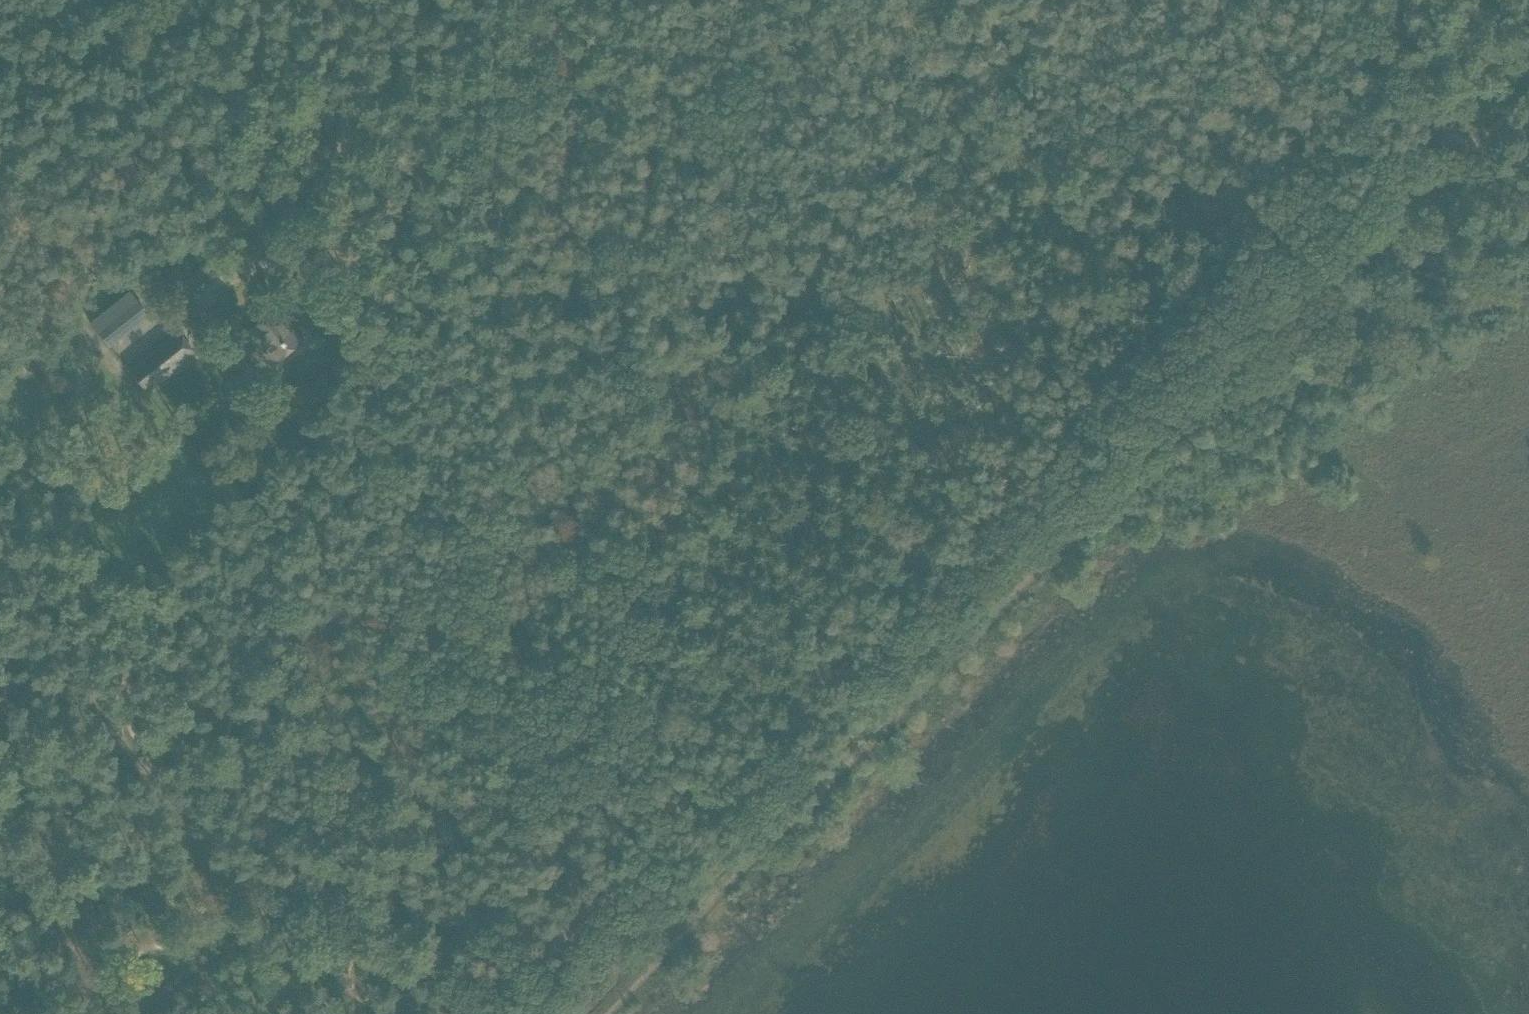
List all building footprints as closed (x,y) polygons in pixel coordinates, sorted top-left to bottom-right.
[(90,325),(94,330),(93,332),(108,350),(148,318),(129,294),(90,325)] [(246,335),(271,368),(303,343),(278,310),(246,335)] [(161,344),(127,371),(145,394),(180,367),(161,344)] [(280,391),(296,406),(306,395),(290,381),(280,391)]
